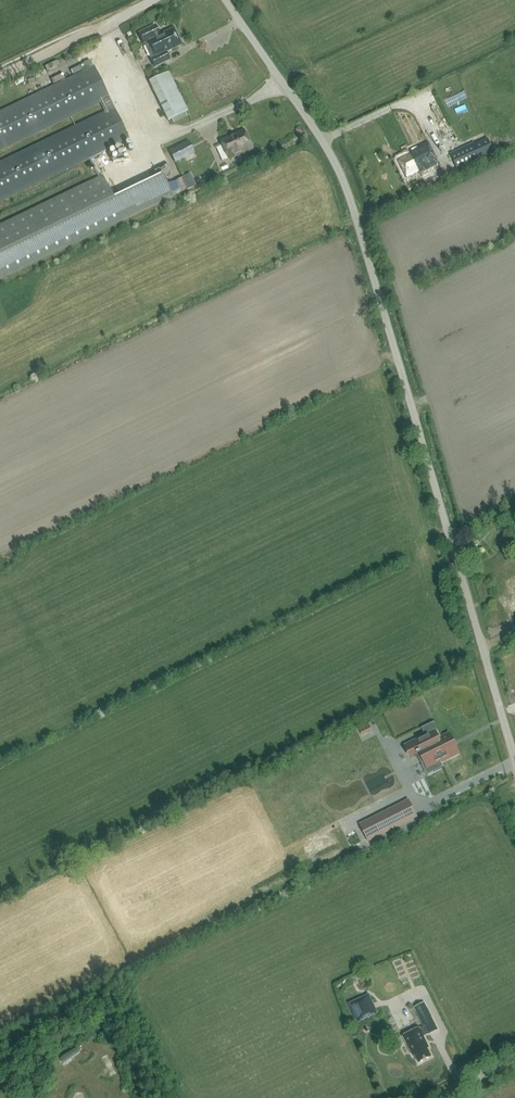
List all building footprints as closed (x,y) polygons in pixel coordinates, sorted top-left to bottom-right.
[(181,44),(174,28),(160,35),(155,25),(139,33),(144,44),(149,41),(156,56),(151,59),(155,67),(169,60),(166,52),(181,44)] [(89,60),(83,63),(83,64),(70,70),(72,74),(92,65),(89,60)] [(0,162),(0,201),(129,139),(114,108),(113,108),(109,98),(94,67),(0,111),(0,150),(100,102),(105,112),(0,162)] [(188,111),(169,72),(149,81),(168,120),(188,111)] [(253,149),(245,131),(222,141),(230,159),(253,149)] [(190,154),(184,142),(169,149),(175,162),(190,154)] [(445,176),(439,164),(428,142),(410,152),(411,154),(405,157),(398,161),(406,178),(419,171),(420,173),(421,173),(427,185),(445,176)] [(474,143),(451,154),(459,170),(482,160),(483,163),(495,157),(491,149),(479,154),(474,143)] [(196,185),(210,180),(205,166),(191,172),(196,185)] [(0,224),(0,279),(173,196),(162,174),(113,198),(103,175),(0,224)] [(514,615),(514,588),(508,591),(509,593),(499,599),(503,607),(508,605),(513,616),(514,615)] [(370,722),(358,727),(364,740),(375,735),(370,722)] [(453,740),(452,741),(449,734),(438,739),(434,731),(405,746),(411,757),(417,754),(417,755),(421,753),(426,763),(422,765),(427,775),(443,767),(441,762),(458,753),(455,746),(456,746),(453,740)] [(381,815),(388,830),(416,816),(409,800),(381,815)] [(369,1017),(360,998),(348,1003),(358,1023),(369,1017)] [(428,1035),(438,1030),(424,1003),(414,1008),(424,1027),(428,1034),(428,1035)] [(403,1037),(406,1043),(412,1056),(414,1055),(418,1063),(431,1056),(427,1048),(429,1047),(423,1037),(428,1034),(424,1027),(419,1029),(419,1028),(403,1037)]
